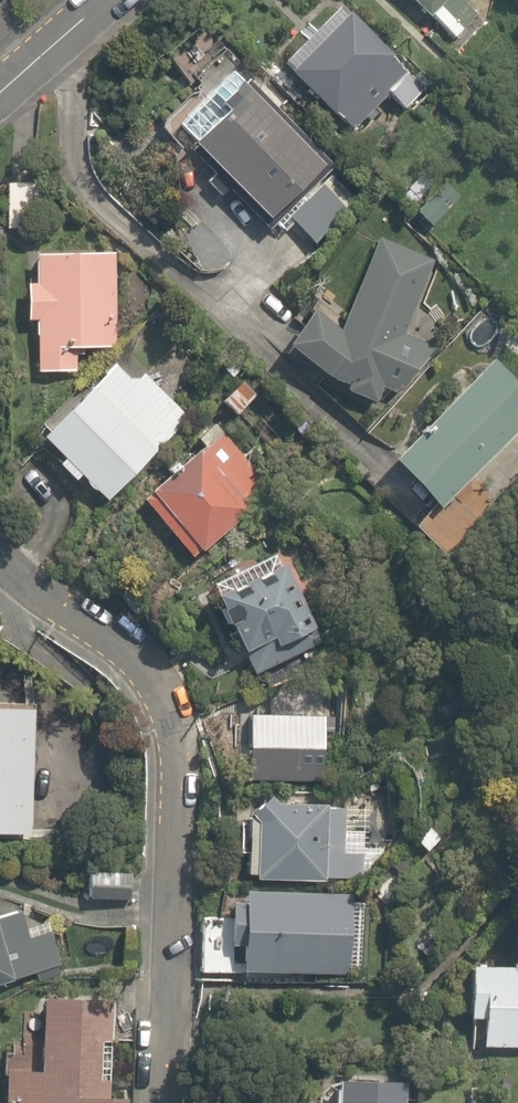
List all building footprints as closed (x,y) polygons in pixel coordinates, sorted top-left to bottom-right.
[(462,0),(407,0),(455,43),(477,18),(460,3),(462,0)] [(337,11),(282,68),(346,131),(402,74),(337,11)] [(311,249),(352,208),(320,177),(333,163),(231,61),(166,127),(208,169),(196,181),(214,198),(226,186),(278,238),(289,227),(311,249)] [(424,174),(400,199),(428,226),(452,200),(424,174)] [(402,332),(433,254),(371,230),(336,319),(294,302),(279,338),(297,345),(290,362),(332,378),(329,387),(369,402),(375,388),(397,397),(420,339),(402,332)] [(24,278),(14,278),(13,317),(27,317),(25,371),(72,373),(73,346),(107,347),(110,249),(25,246),(24,278)] [(45,460),(64,479),(70,474),(97,500),(186,409),(119,343),(32,433),(52,453),(45,460)] [(517,417),(517,387),(486,352),(379,452),(426,502),(517,417)] [(265,482),(205,422),(132,494),(191,554),(265,482)] [(200,584),(223,650),(264,636),(268,645),(304,632),(277,556),(200,584)] [(310,701),(258,699),(255,778),(313,781),(315,729),(338,729),(339,690),(310,690),(310,701)] [(0,703),(0,830),(16,831),(26,705),(0,703)] [(321,802),(252,797),(248,875),(317,879),(321,802)] [(218,916),(193,916),(192,970),(342,974),(342,966),(360,966),(362,901),(344,900),(344,883),(237,880),(237,898),(218,897),(218,916)] [(58,965),(49,927),(22,934),(16,909),(0,913),(0,979),(58,965)] [(454,954),(454,1042),(517,1043),(517,955),(454,954)] [(25,999),(24,1037),(3,1036),(2,1090),(11,1090),(11,1102),(123,1102),(123,1085),(91,1084),(92,1038),(102,1038),(103,1000),(25,999)] [(392,1073),(331,1072),(330,1102),(392,1102),(392,1073)]
